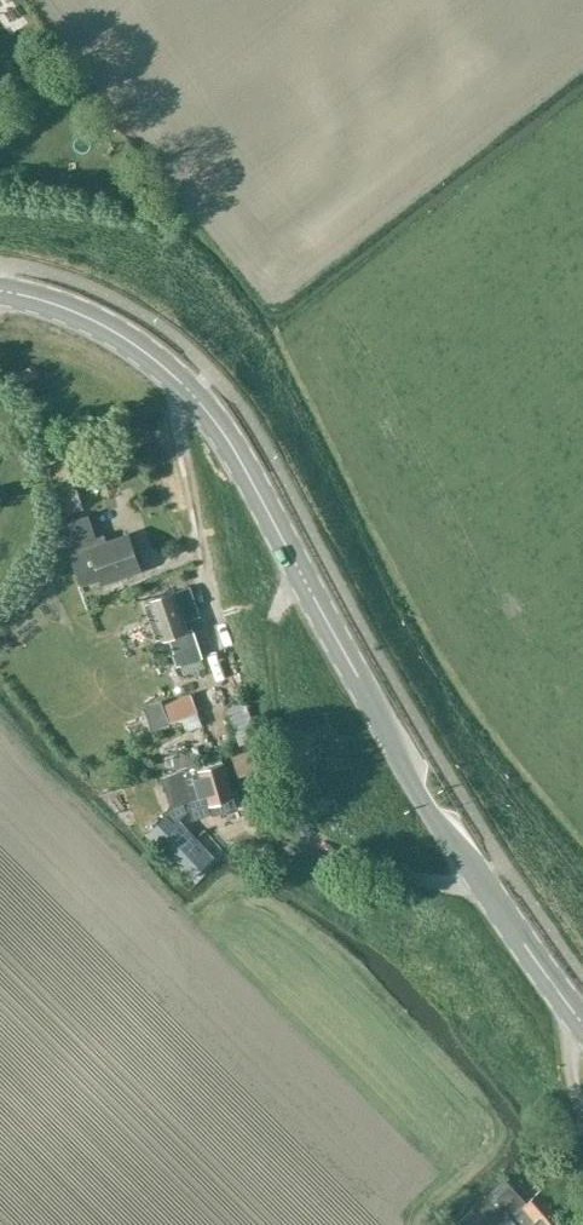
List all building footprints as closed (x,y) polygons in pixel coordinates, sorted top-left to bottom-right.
[(53,464),(70,513),(86,507),(69,459),(53,464)] [(105,583),(144,570),(132,534),(100,545),(98,538),(92,540),(84,518),(64,524),(71,546),(69,547),(77,574),(99,566),(105,583)] [(171,636),(185,673),(206,666),(202,656),(203,656),(196,636),(193,637),(187,619),(200,615),(189,585),(149,598),(163,639),(171,636)] [(191,692),(164,702),(170,721),(199,711),(191,692)] [(224,710),(232,733),(242,730),(234,707),(224,710)] [(166,713),(148,719),(152,731),(170,724),(166,713)] [(257,750),(233,757),(236,767),(260,759),(257,750)] [(192,840),(175,822),(189,809),(193,820),(238,806),(225,763),(223,763),(221,756),(197,762),(162,776),(170,805),(163,812),(165,814),(146,833),(190,877),(211,856),(194,838),(192,840)] [(216,828),(235,823),(232,811),(212,816),(216,828)] [(565,1216),(541,1189),(527,1200),(506,1176),(454,1224),(555,1224),(565,1216)]
